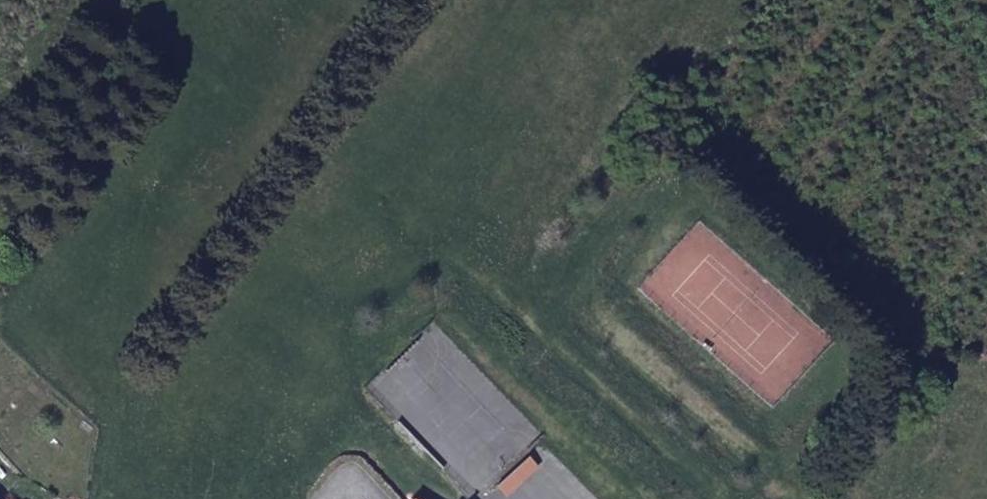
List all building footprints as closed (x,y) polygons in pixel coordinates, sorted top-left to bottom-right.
[(529,460),(501,487),(509,495),(537,469),(529,460)]
